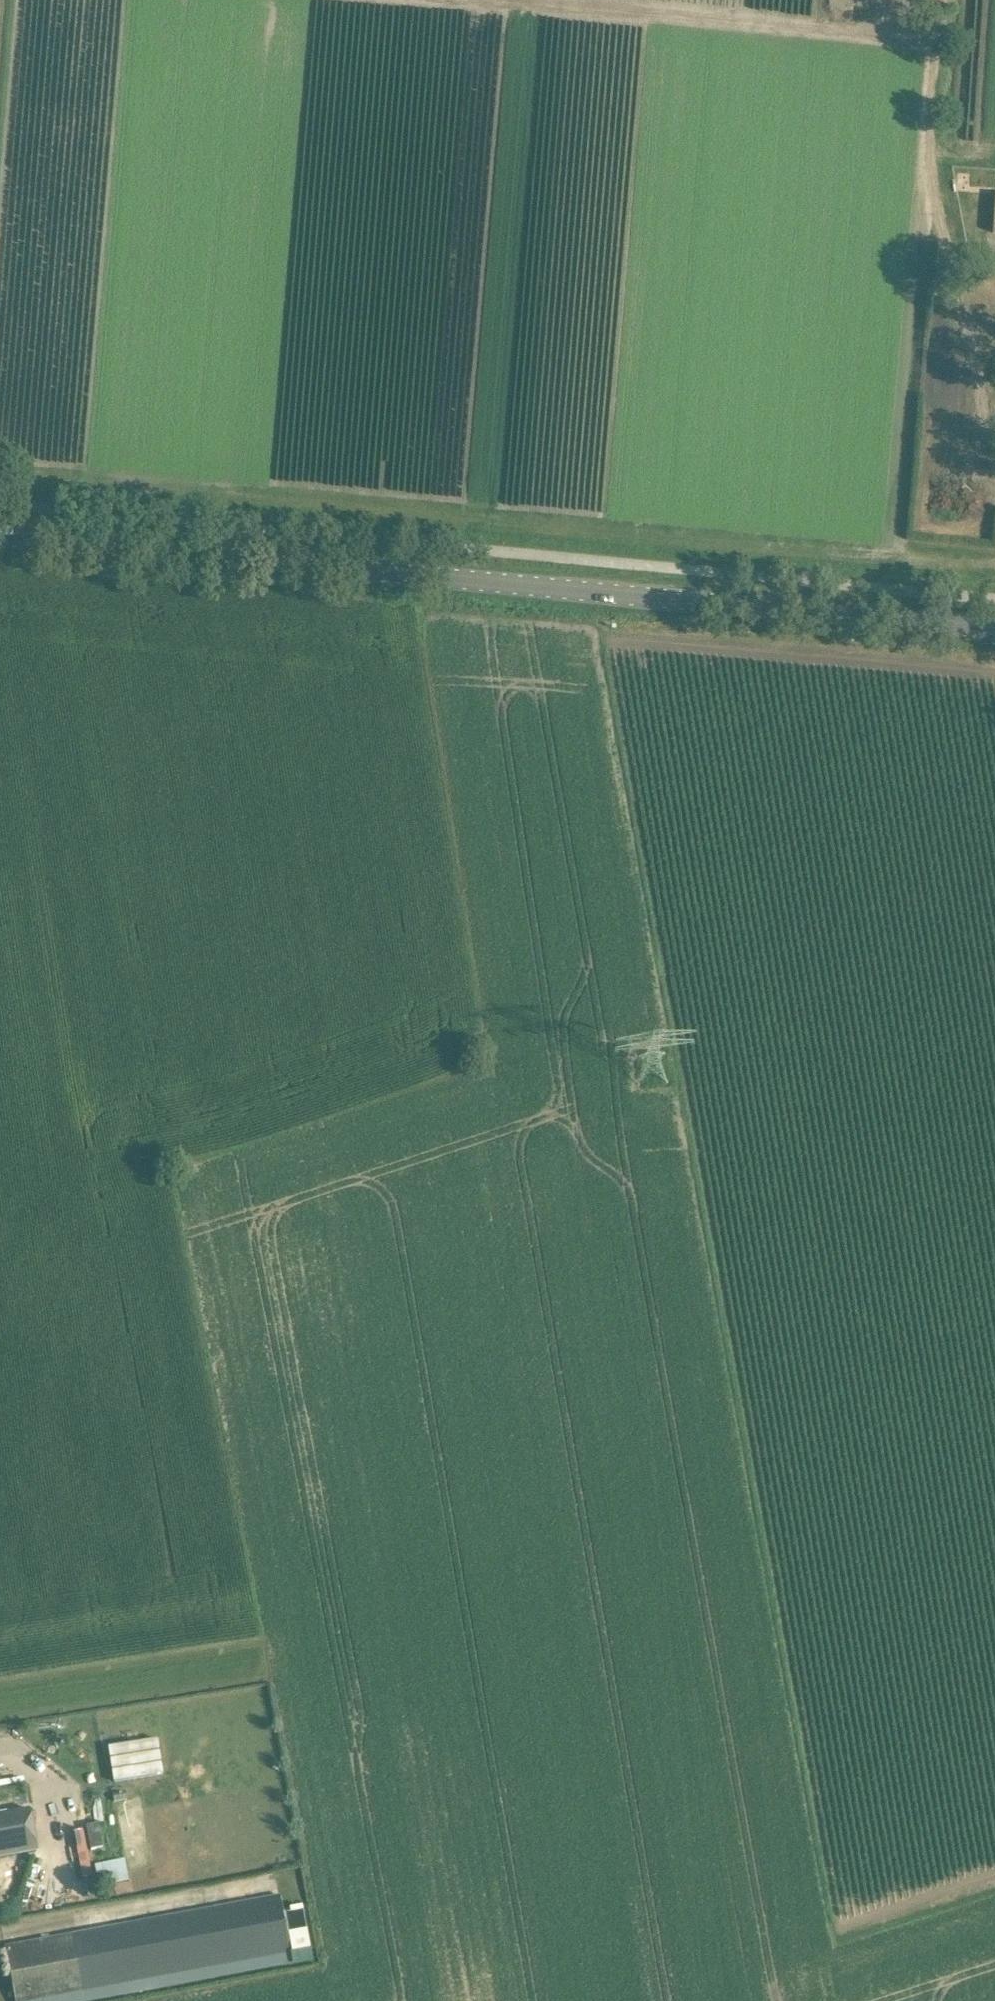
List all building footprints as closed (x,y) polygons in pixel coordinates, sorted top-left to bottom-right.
[(30,1809),(0,1815),(0,1857),(37,1849),(30,1809)] [(279,1895),(6,1946),(16,2000),(88,2000),(287,1964),(312,1959),(302,1905),(289,1907),(290,1912),(283,1913),(279,1895)]
